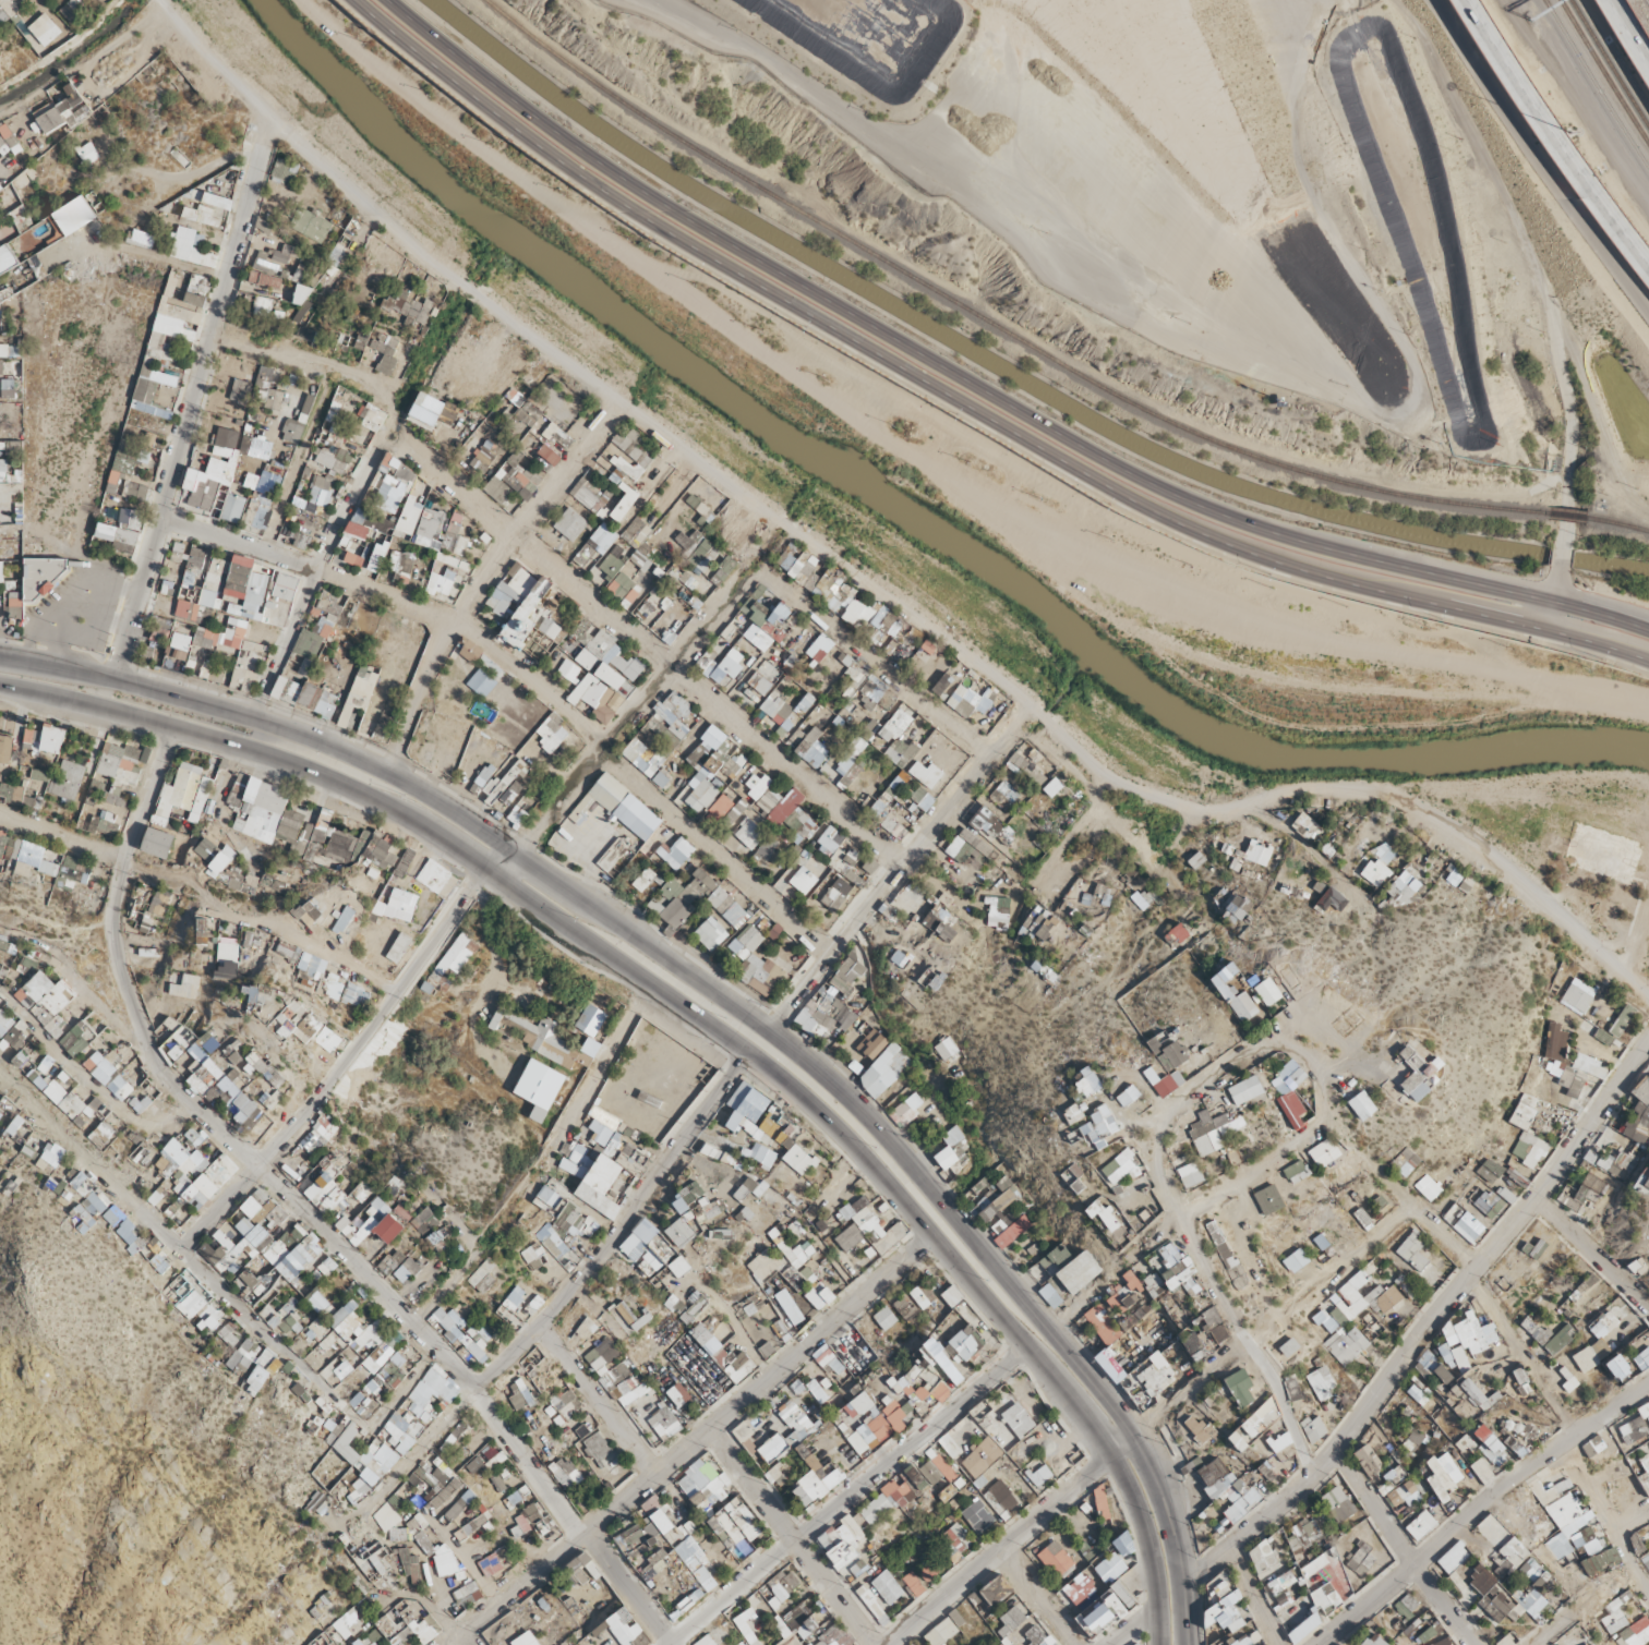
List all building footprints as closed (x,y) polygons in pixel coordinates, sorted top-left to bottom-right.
[(17,414),(6,415),(7,437),(0,437),(0,523),(21,522),(17,414)] [(107,492),(125,495),(129,470),(111,467),(107,492)] [(228,689),(247,616),(263,621),(267,605),(289,611),(298,577),(252,564),(245,593),(223,587),(231,558),(172,542),(152,615),(178,622),(165,672),(228,689)] [(340,725),(348,727),(354,705),(364,708),(374,674),(356,669),(340,725)] [(296,702),(300,683),(284,680),(280,699),(296,702)] [(61,753),(67,728),(45,724),(40,749),(61,753)] [(290,874),(308,822),(283,813),(291,790),(251,777),(232,831),(275,846),(261,885),(283,893),(289,874),(290,874)] [(166,817),(149,814),(142,855),(211,867),(216,839),(199,836),(208,788),(172,781),(166,817)] [(1262,847),(1256,863),(1266,866),(1271,850),(1262,847)] [(36,872),(53,878),(59,860),(42,855),(36,872)] [(219,967),(239,967),(240,938),(220,938),(219,967)] [(1252,982),(1267,1003),(1282,991),(1267,971),(1252,982)] [(1585,1016),(1596,992),(1573,981),(1561,1004),(1585,1016)] [(510,1095),(535,1104),(529,1120),(543,1126),(551,1103),(566,1109),(594,1037),(540,1016),(510,1095)] [(1377,1106),(1363,1087),(1348,1098),(1362,1117),(1377,1106)] [(1223,1145),(1216,1128),(1193,1137),(1201,1155),(1223,1145)] [(163,1148),(194,1177),(219,1151),(206,1138),(193,1152),(176,1135),(163,1148)] [(1308,1151),(1320,1168),(1334,1157),(1322,1141),(1308,1151)] [(1203,1178),(1197,1160),(1179,1166),(1185,1184),(1203,1178)] [(562,1243),(552,1232),(545,1238),(555,1249),(562,1243)] [(1460,1349),(1475,1347),(1471,1320),(1456,1322),(1460,1349)] [(949,1339),(966,1358),(982,1344),(965,1325),(949,1339)] [(1408,1505),(1425,1494),(1413,1475),(1396,1486),(1408,1505)] [(1417,1540),(1447,1516),(1434,1499),(1403,1523),(1417,1540)] [(1530,1551),(1513,1534),(1499,1548),(1517,1565),(1530,1551)] [(1249,1544),(1260,1580),(1278,1575),(1280,1583),(1291,1580),(1279,1535),(1249,1544)] [(1518,1601),(1471,1555),(1450,1577),(1497,1623),(1518,1601)] [(1247,1644),(1263,1636),(1257,1625),(1227,1640),(1230,1644),(1248,1644),(1247,1644)]
